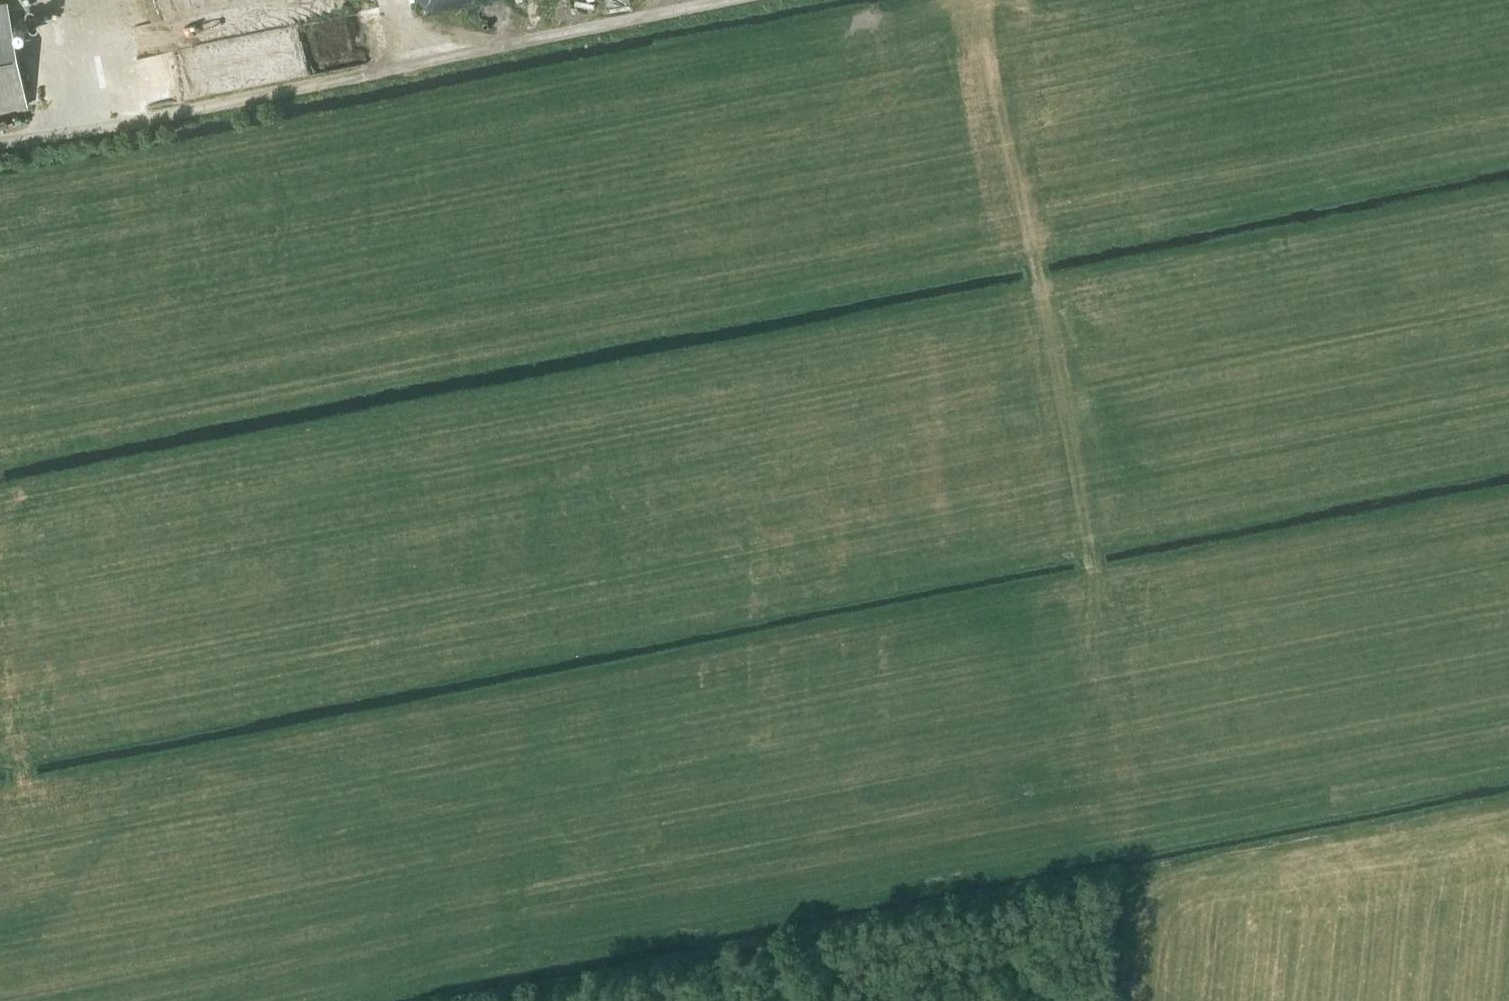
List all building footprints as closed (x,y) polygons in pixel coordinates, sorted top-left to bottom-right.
[(29,99),(8,0),(0,0),(0,105),(29,99)]
